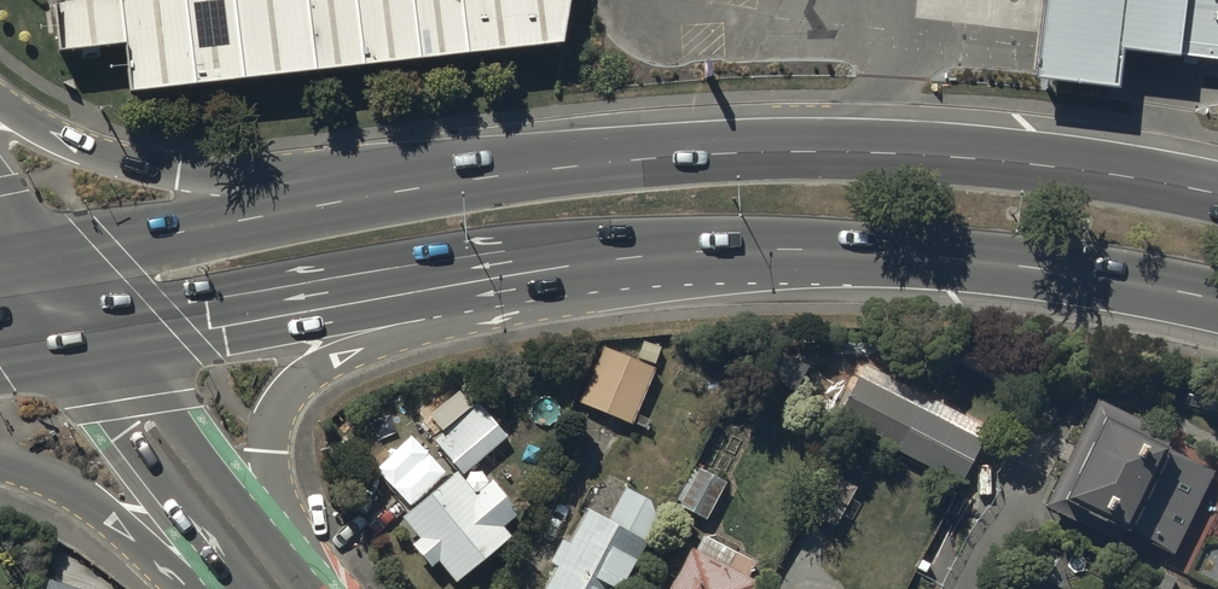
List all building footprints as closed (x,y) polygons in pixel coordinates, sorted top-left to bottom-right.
[(59,4),(64,47),(123,41),(128,88),(556,43),(565,0),(98,0),(59,4)] [(1034,79),(1114,89),(1119,50),(1165,55),(1175,57),(1181,0),(1043,0),(1034,79)] [(1165,55),(1175,57),(1217,61),(1217,0),(1173,0),(1165,55)] [(657,374),(605,352),(581,407),(633,429),(657,374)] [(960,481),(983,437),(860,373),(841,410),(897,440),(893,447),(960,481)] [(1099,398),(1045,504),(1121,543),(1127,532),(1171,555),(1215,470),(1169,447),(1174,436),(1099,398)] [(476,400),(434,434),(459,463),(500,429),(476,400)] [(725,480),(700,467),(681,503),(706,516),(725,480)] [(455,468),(404,512),(419,529),(410,538),(429,559),(436,552),(452,571),(504,525),(496,517),(512,503),(490,478),(476,491),(455,468)] [(832,478),(811,520),(835,532),(856,490),(832,478)] [(542,588),(614,588),(658,500),(620,481),(604,513),(585,504),(542,588)] [(665,588),(750,588),(757,575),(689,541),(665,588)] [(49,574),(44,588),(95,588),(49,574)]
